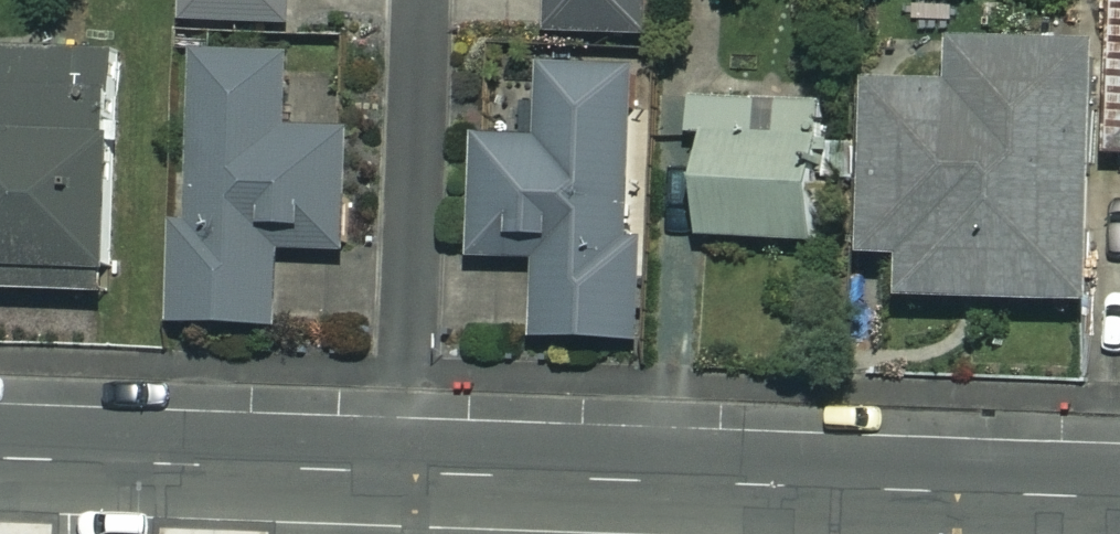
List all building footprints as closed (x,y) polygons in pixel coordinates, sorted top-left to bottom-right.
[(183,24),(287,28),(288,0),(184,0),(183,24)] [(544,36),(640,37),(640,0),(545,0),(544,36)] [(1106,157),(1119,157),(1119,0),(1107,0),(1106,157)] [(0,54),(0,294),(117,299),(127,58),(0,54)] [(284,135),(287,58),(189,54),(183,220),(172,219),(168,327),(271,331),(274,251),(340,253),(344,137),(284,135)] [(1093,73),(953,68),(952,109),(866,106),(861,278),(898,279),(897,319),(1085,325),(1093,73)] [(629,69),(537,71),(539,142),(469,143),(472,263),(533,262),(535,344),(635,342),(629,69)] [(697,241),(820,243),(819,90),(685,88),(684,142),(702,140),(697,241)]
